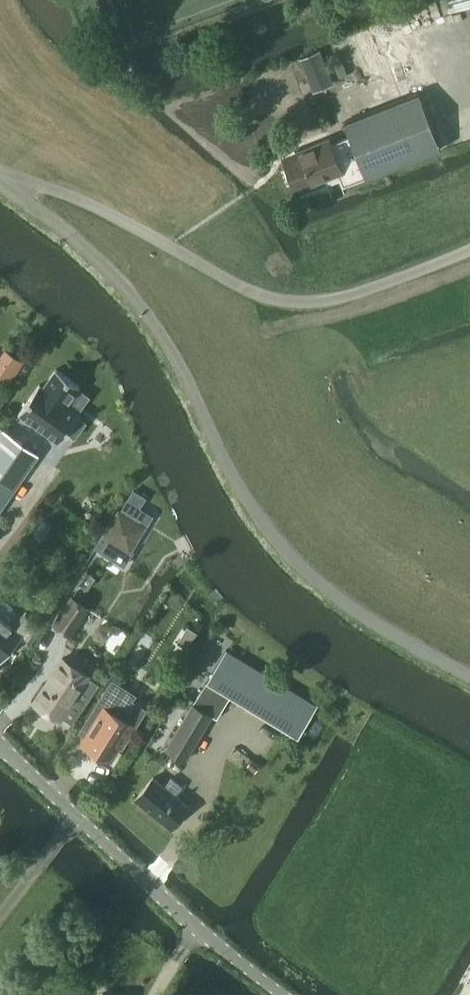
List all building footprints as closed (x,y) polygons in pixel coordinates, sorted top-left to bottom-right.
[(320,49),(300,58),(309,80),(322,87),(334,82),(320,49)] [(350,135),(332,142),(343,171),(339,172),(344,184),(366,175),(367,177),(441,148),(419,92),(345,121),(350,135)] [(343,171),(332,142),(330,138),(311,145),(313,148),(285,159),(297,189),(314,182),(318,185),(326,182),(327,178),(339,172),(343,171)] [(0,360),(0,376),(9,382),(23,362),(7,351),(0,360)] [(40,384),(19,412),(59,442),(67,431),(75,436),(86,422),(78,416),(80,413),(78,412),(67,404),(78,389),(80,386),(57,368),(43,386),(40,384)] [(39,454),(0,427),(0,509),(39,454)] [(110,538),(102,551),(125,564),(133,551),(132,550),(146,526),(140,522),(146,512),(128,500),(121,510),(119,509),(104,534),(110,538)] [(95,577),(88,572),(81,583),(88,587),(95,577)] [(70,596),(53,623),(70,634),(87,607),(70,596)] [(20,636),(27,642),(29,644),(43,623),(41,621),(27,609),(13,625),(0,614),(0,659),(20,636)] [(188,627),(179,641),(188,647),(197,633),(188,627)] [(198,696),(167,748),(186,760),(211,716),(218,721),(231,697),(299,738),(317,708),(226,652),(207,683),(198,696)] [(63,657),(34,701),(61,718),(90,675),(63,657)] [(106,690),(83,727),(89,731),(84,741),(111,757),(132,723),(136,725),(146,708),(131,699),(128,703),(106,690)] [(252,759),(248,765),(256,771),(260,765),(252,759)] [(136,798),(172,827),(189,805),(174,793),(178,788),(170,782),(166,786),(154,776),(136,798)]
